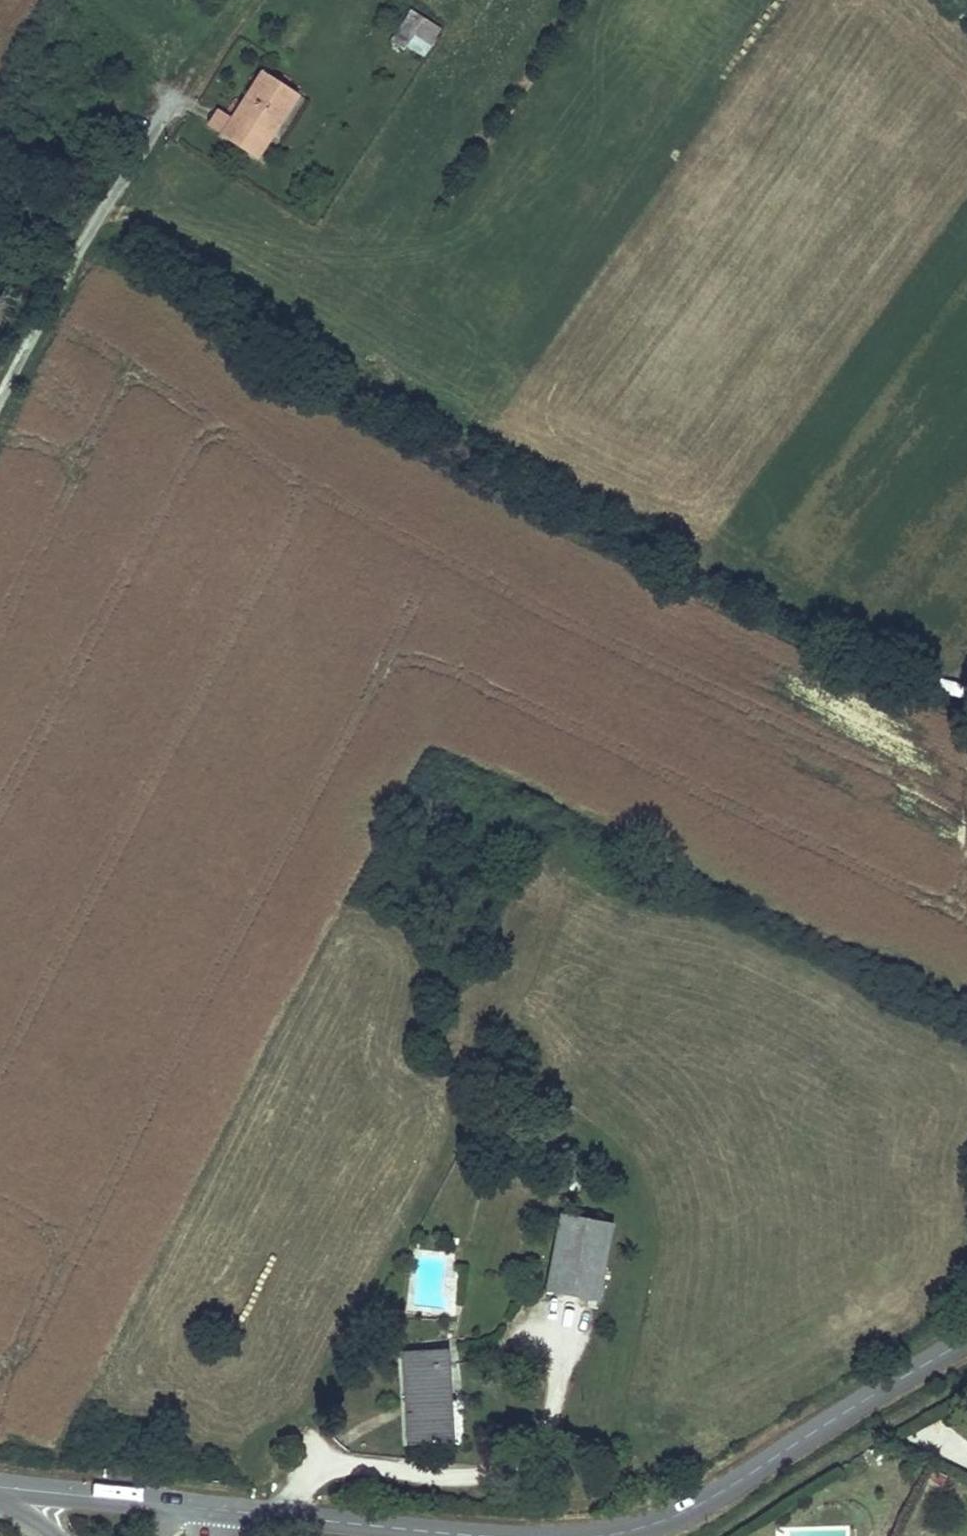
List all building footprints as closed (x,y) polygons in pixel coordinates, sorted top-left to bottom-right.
[(424,19),(409,10),(392,37),(406,46),(424,19)] [(297,95),(263,71),(231,119),(220,134),(250,155),(265,131),(270,135),(297,95)] [(231,119),(217,109),(207,125),(220,134),(231,119)] [(270,135),(265,131),(250,155),(254,158),(270,135)] [(611,1225),(562,1215),(548,1291),(598,1301),(611,1225)] [(448,1349),(403,1352),(406,1403),(412,1403),(413,1413),(406,1413),(408,1445),(453,1442),(448,1349)]
